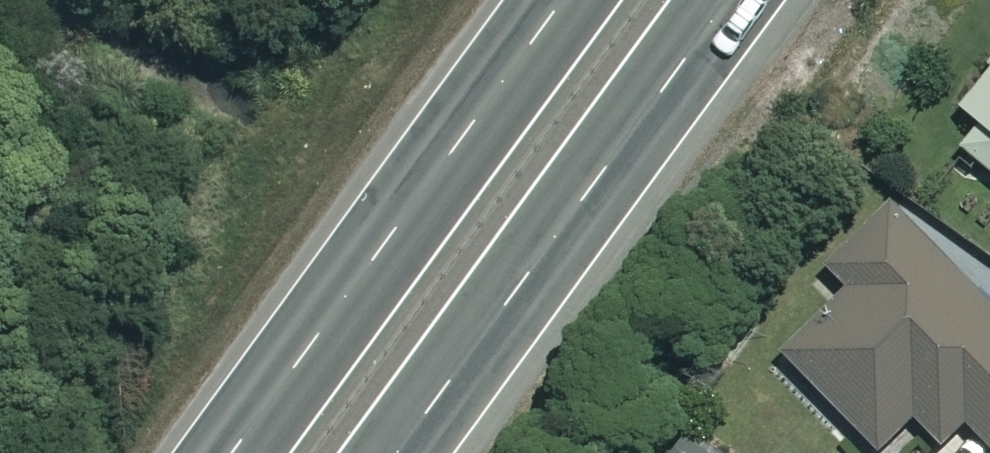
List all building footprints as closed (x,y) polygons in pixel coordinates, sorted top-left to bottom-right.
[(971,110),(989,125),(989,86),(971,110)] [(972,154),(989,168),(989,131),(972,154)] [(901,209),(838,270),(860,292),(794,357),(887,452),(888,452),(925,418),(953,447),(977,424),(989,438),(989,301),(901,209)]
